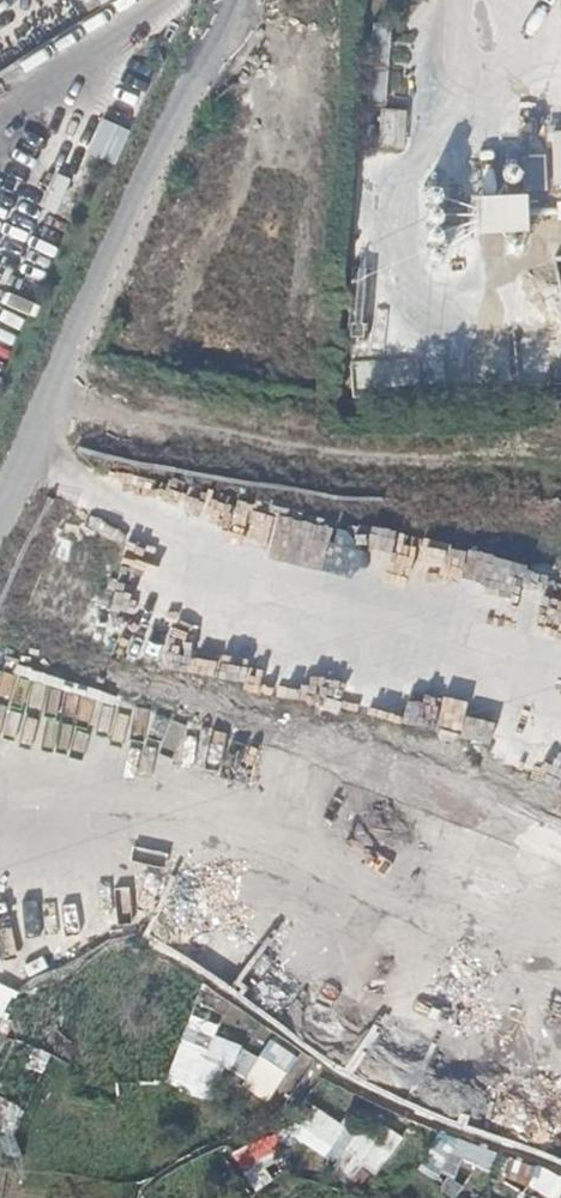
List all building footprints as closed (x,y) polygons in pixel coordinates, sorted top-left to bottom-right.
[(389,112),(390,85),(394,28),(376,27),(374,54),(370,111),(389,112)] [(400,155),(402,116),(384,115),(382,154),(400,155)] [(104,116),(88,151),(116,164),(133,129),(104,116)] [(378,297),(379,278),(355,277),(354,295),(378,297)] [(383,539),(395,509),(376,502),(385,479),(339,461),(318,514),(383,539)] [(39,567),(21,619),(72,637),(90,585),(39,567)] [(467,793),(503,751),(452,707),(486,668),(449,636),(391,702),(443,748),(431,762),(467,793)] [(550,775),(560,758),(560,689),(558,687),(515,752),(550,775)] [(202,1057),(272,1098),(298,1054),(270,1039),(259,1058),(216,1033),(202,1057)] [(179,1038),(176,1076),(203,1078),(206,1040),(179,1038)] [(0,1129),(13,1102),(0,1096),(0,1129)] [(312,1147),(333,1117),(318,1107),(297,1137),(312,1147)] [(387,1125),(377,1140),(345,1118),(316,1159),(363,1191),(402,1135),(387,1125)]
